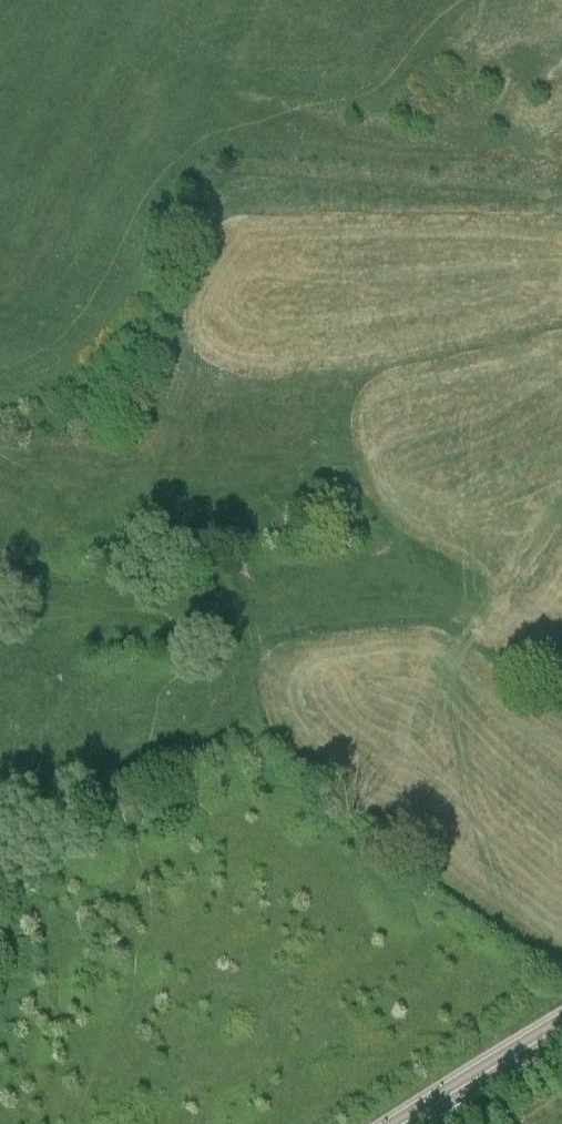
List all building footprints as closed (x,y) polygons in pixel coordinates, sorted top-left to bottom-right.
[(323,480),(324,496),(336,496),(336,480),(323,480)]
